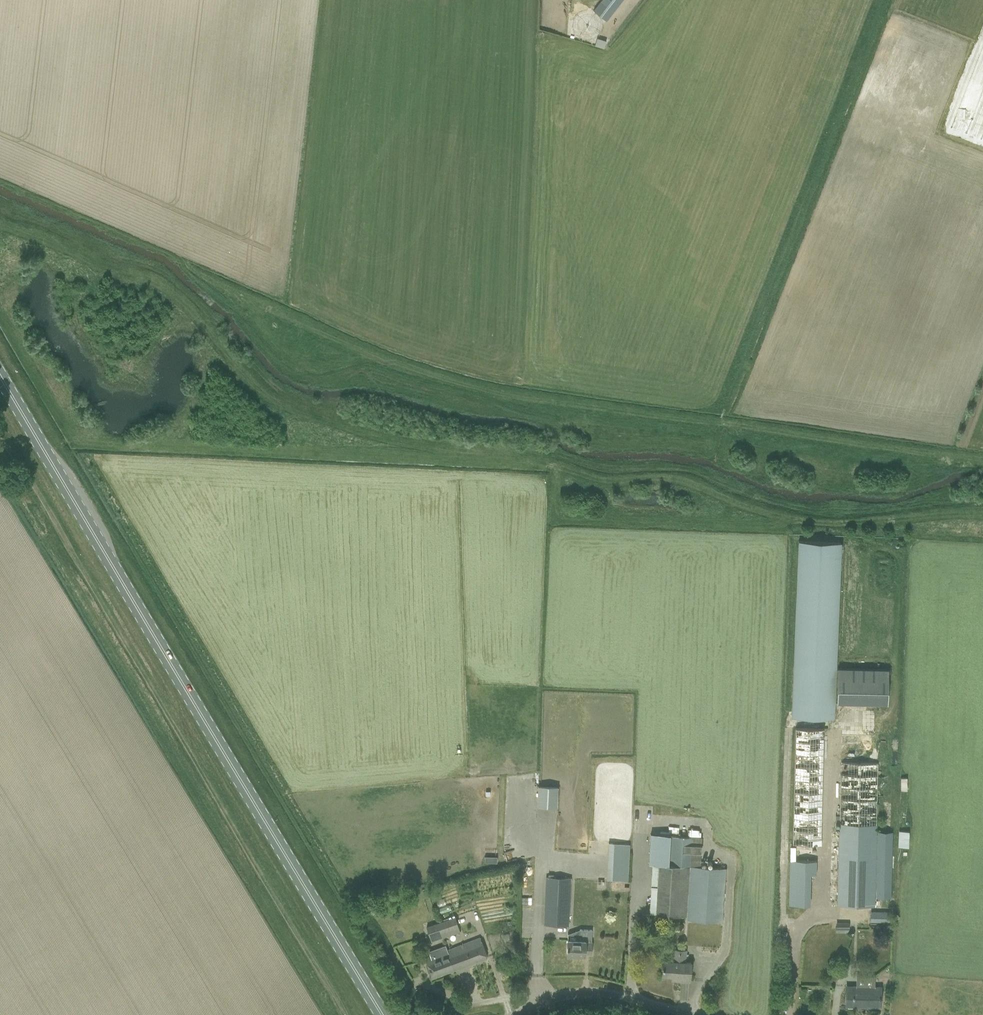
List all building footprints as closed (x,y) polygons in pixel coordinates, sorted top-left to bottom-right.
[(607,21),(622,0),(602,0),(594,10),(607,21)] [(982,145),(982,38),(981,37),(982,32),(982,0),(955,0),(957,9),(959,8),(961,18),(958,18),(954,11),(962,44),(954,49),(959,50),(960,53),(959,54),(956,62),(954,55),(948,53),(949,49),(948,40),(946,46),(942,40),(940,47),(917,52),(897,46),(896,47),(890,36),(867,107),(982,145)] [(870,165),(872,159),(856,153),(854,159),(870,165)] [(792,715),(834,717),(842,543),(798,541),(792,715)] [(837,702),(887,704),(888,669),(838,668),(837,702)] [(824,729),(795,728),(792,844),(821,845),(824,729)] [(841,736),(837,906),(879,907),(880,897),(890,898),(892,833),(876,833),(878,737),(841,736)] [(537,806),(557,807),(558,788),(538,787),(537,806)] [(909,831),(899,831),(898,839),(908,839),(909,831)] [(650,835),(648,863),(652,863),(659,864),(656,914),(688,916),(691,866),(700,867),(702,837),(672,835),(672,836),(659,835),(650,835)] [(613,859),(611,880),(628,881),(629,860),(629,844),(614,843),(613,859)] [(789,859),(803,859),(803,850),(789,850),(789,859)] [(789,871),(789,905),(809,905),(810,872),(815,872),(816,860),(790,860),(789,871)] [(688,916),(688,920),(721,922),(726,869),(700,867),(691,866),(688,916)] [(568,927),(570,885),(570,878),(547,877),(544,926),(568,927)] [(870,912),(870,922),(871,922),(885,922),(890,922),(890,912),(870,912)] [(455,917),(438,922),(441,933),(459,927),(455,917)] [(438,922),(426,926),(430,937),(441,933),(438,922)] [(876,925),(876,934),(887,935),(888,926),(876,925)] [(567,940),(567,954),(584,955),(584,953),(591,953),(592,942),(591,942),(592,929),(580,929),(580,930),(579,941),(567,940)] [(480,937),(447,950),(454,969),(487,957),(483,948),(480,937)] [(428,950),(430,956),(425,958),(429,968),(432,977),(454,969),(447,950),(445,944),(428,950)] [(663,962),(663,964),(662,974),(678,975),(677,979),(690,980),(692,961),(686,961),(686,952),(675,951),(674,962),(663,962)] [(846,990),(845,1006),(880,1006),(880,996),(880,987),(874,987),(875,976),(856,976),(856,987),(846,986),(846,990)]
